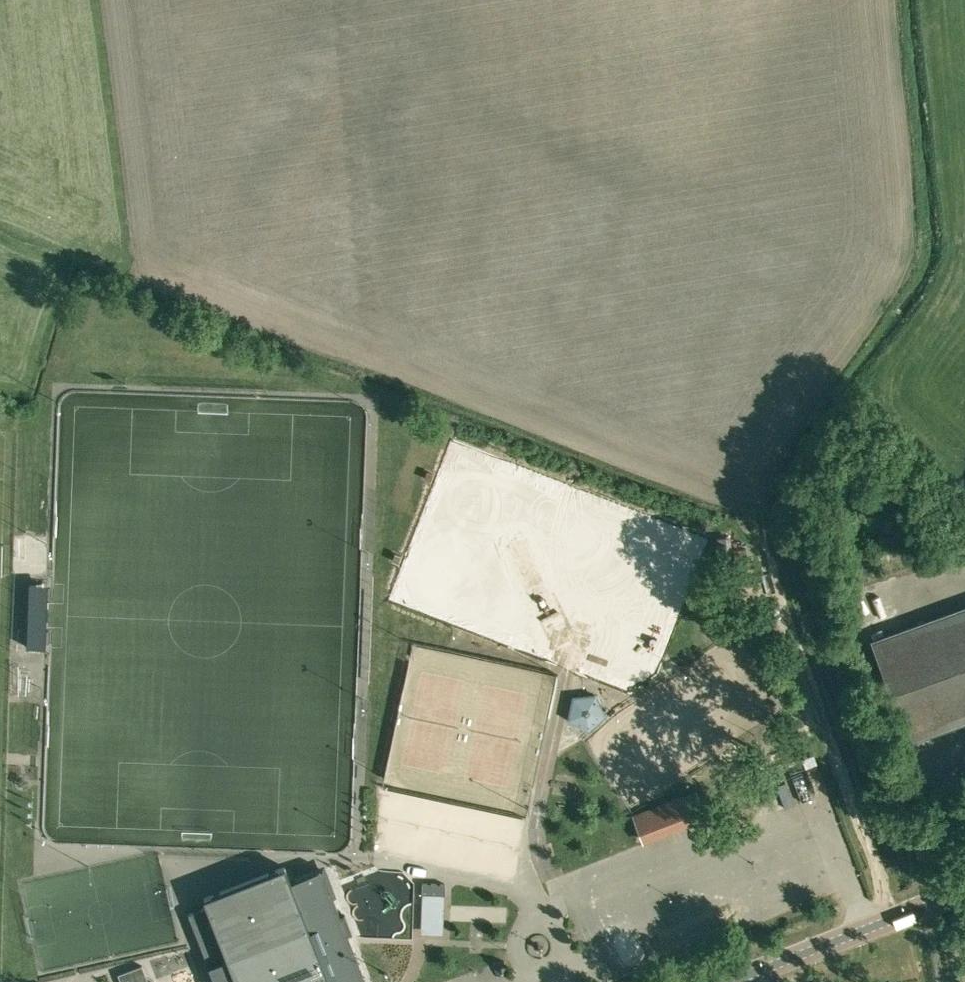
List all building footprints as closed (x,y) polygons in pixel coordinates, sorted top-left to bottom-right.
[(46,583),(29,582),(26,647),(44,648),(46,583)] [(872,641),(908,740),(964,719),(964,607),(872,641)] [(418,643),(399,763),(421,766),(427,731),(409,728),(411,715),(425,718),(427,703),(424,703),(427,685),(439,687),(444,657),(464,660),(466,651),(418,643)] [(604,715),(595,694),(573,697),(568,719),(587,730),(604,715)] [(695,792),(632,816),(641,838),(703,814),(695,792)] [(321,869),(290,881),(284,866),(203,898),(207,906),(188,913),(197,937),(215,981),(365,981),(321,869)] [(450,933),(451,892),(429,892),(429,932),(450,933)] [(148,980),(142,964),(132,968),(137,981),(152,981),(148,980)]
